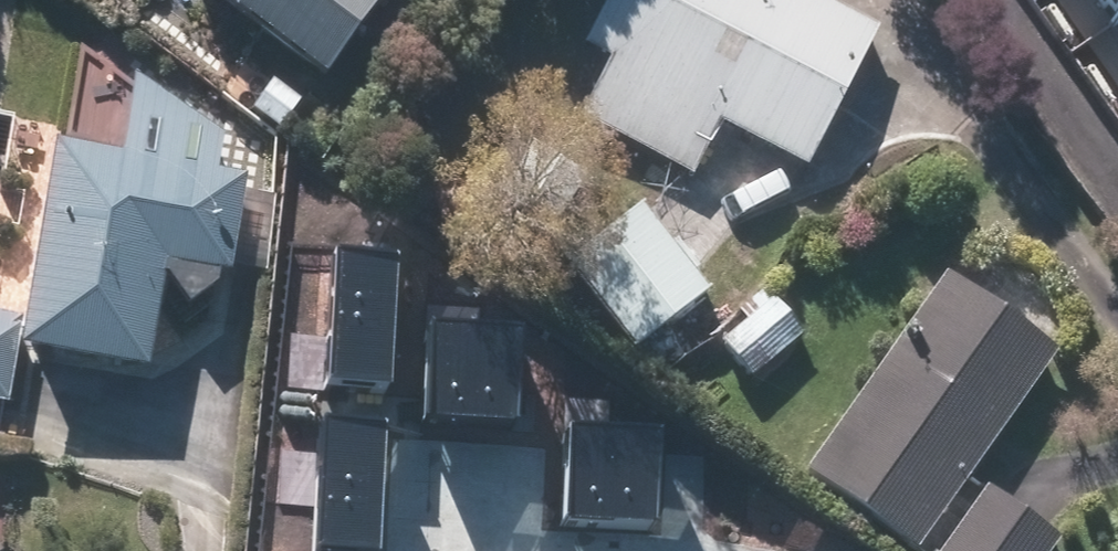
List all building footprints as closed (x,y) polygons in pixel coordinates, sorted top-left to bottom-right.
[(328,74),(378,0),(219,0),(328,74)] [(670,4),(661,0),(608,0),(581,60),(608,73),(581,130),(694,182),(720,124),(814,167),(877,29),(813,0),(672,0),(670,4)] [(1117,35),(1117,0),(1095,0),(1117,35)] [(246,183),(214,178),(223,123),(129,108),(120,162),(61,152),(27,355),(147,375),(165,267),(230,278),(246,183)] [(716,287),(670,205),(565,264),(611,346),(716,287)] [(324,259),(313,382),(381,388),(391,265),(324,259)] [(947,276),(808,479),(914,550),(918,550),(1056,350),(947,276)] [(0,318),(0,404),(8,405),(19,321),(0,318)] [(427,329),(426,412),(518,413),(519,331),(427,329)] [(326,420),(316,543),(383,549),(393,426),(326,420)] [(571,431),(570,513),(662,514),(663,432),(571,431)] [(988,489),(940,550),(1055,550),(1060,544),(988,489)]
